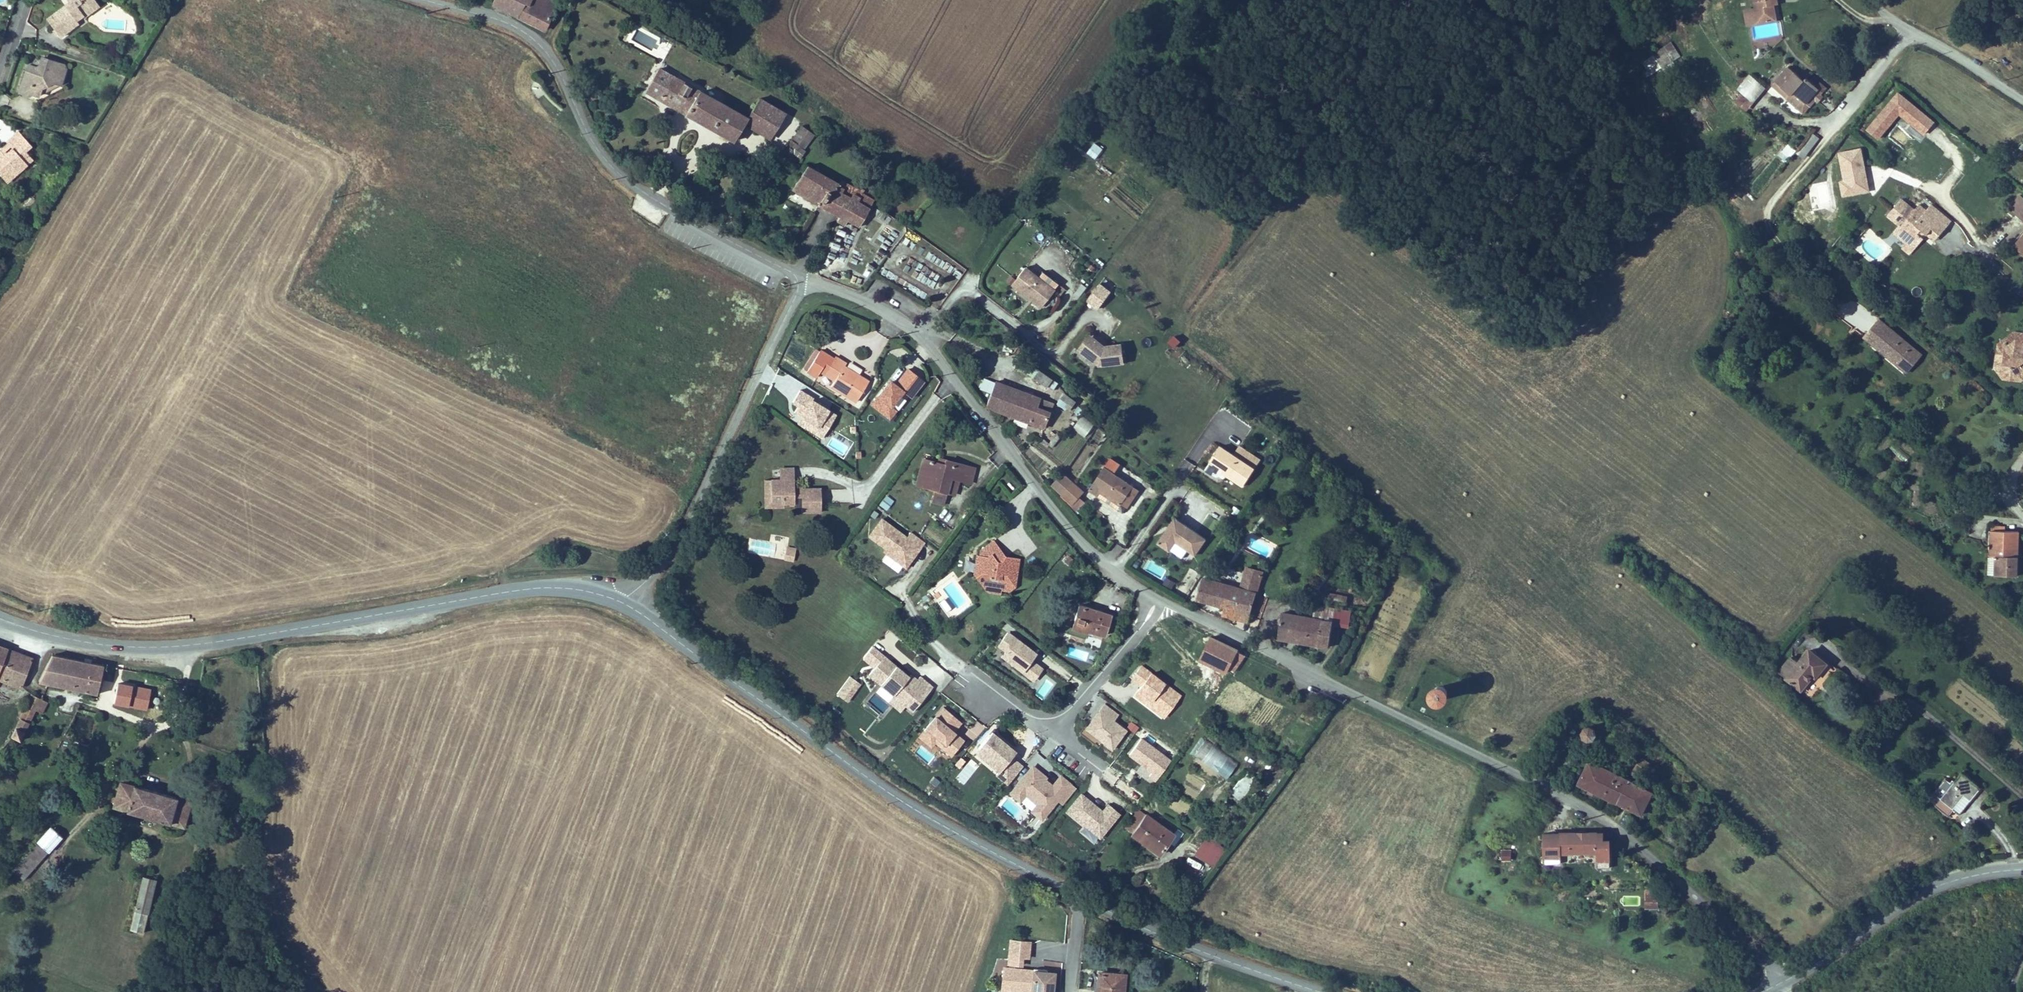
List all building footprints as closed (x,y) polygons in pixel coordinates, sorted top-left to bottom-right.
[(65,9),(46,21),(59,40),(78,27),(76,25),(73,20),(81,15),(84,19),(99,10),(93,0),(67,0),(70,5),(72,8),(67,12),(65,9)] [(517,0),(490,0),(488,5),(510,15),(517,0)] [(554,3),(546,0),(517,0),(510,15),(544,29),(554,3)] [(1746,27),(1777,21),(1774,6),(1778,5),(1777,0),(1752,0),(1753,8),(1743,10),(1746,27)] [(76,25),(84,19),(81,15),(73,20),(76,25)] [(1670,42),(1641,63),(1652,77),(1681,56),(1670,42)] [(33,73),(26,69),(21,81),(17,94),(27,98),(27,96),(35,99),(40,88),(48,84),(59,89),(64,75),(62,69),(41,61),(37,71),(39,74),(35,76),(33,73)] [(37,71),(41,61),(26,69),(33,73),(35,76),(39,74),(37,71)] [(751,112),(660,61),(649,84),(663,92),(739,133),(751,112)] [(1786,66),(1772,82),(1787,95),(1784,98),(1803,115),(1814,102),(1816,104),(1823,97),(1817,92),(1819,90),(1805,78),(1803,80),(1786,66)] [(40,88),(35,99),(59,89),(48,84),(40,88)] [(763,90),(751,112),(775,125),(786,103),(763,90)] [(1924,137),(1936,122),(1898,92),(1866,131),(1880,142),(1901,118),(1924,137)] [(34,107),(35,99),(27,96),(27,98),(17,94),(15,100),(34,107)] [(792,150),(801,137),(806,140),(818,119),(800,109),(780,143),(792,150)] [(4,183),(11,178),(14,181),(28,170),(23,164),(30,158),(27,154),(32,150),(20,136),(8,145),(14,152),(5,159),(1,153),(0,154),(0,178),(4,183)] [(1786,162),(1794,148),(1786,143),(1778,158),(1786,162)] [(1863,149),(1838,152),(1843,197),(1869,194),(1863,149)] [(23,164),(28,170),(35,164),(30,158),(23,164)] [(794,189),(819,203),(828,187),(834,190),(838,182),(808,165),(794,189)] [(11,178),(4,183),(7,187),(14,181),(11,178)] [(834,190),(828,187),(819,203),(841,217),(859,228),(874,205),(863,198),(866,193),(839,178),(838,182),(834,190)] [(2019,194),(2007,208),(2022,222),(2022,198),(2019,194)] [(1938,237),(1945,230),(1918,206),(1913,212),(1900,200),(1886,216),(1898,226),(1904,231),(1894,242),(1909,255),(1922,240),(1920,238),(1924,235),(1925,236),(1931,230),(1938,237)] [(1893,244),(1894,242),(1904,231),(1898,226),(1887,239),(1893,244)] [(1935,240),(1938,237),(1931,230),(1925,236),(1933,243),(1935,240)] [(2011,246),(2022,256),(2022,231),(2011,246)] [(900,267),(933,290),(941,278),(908,256),(900,267)] [(955,264),(951,272),(960,277),(964,269),(955,264)] [(1054,288),(1038,277),(1026,267),(1012,285),(1023,293),(1041,306),(1054,288)] [(1066,288),(1043,271),(1038,277),(1054,288),(1061,294),(1066,288)] [(1112,291),(1101,282),(1086,301),(1097,310),(1112,291)] [(1080,285),(1073,297),(1079,300),(1085,288),(1080,285)] [(1848,298),(1837,314),(1863,332),(1874,316),(1848,298)] [(1895,374),(1910,356),(1876,328),(1861,346),(1895,374)] [(1090,332),(1077,349),(1099,366),(1125,363),(1123,342),(1106,344),(1090,332)] [(869,381),(843,364),(845,362),(833,355),(832,357),(829,362),(825,359),(827,354),(820,350),(807,371),(817,378),(821,372),(833,380),(830,384),(857,401),(869,381)] [(2004,367),(2005,355),(2001,354),(1999,354),(1998,355),(1996,356),(1995,358),(1994,365),(2004,367)] [(1994,365),(1993,378),(1993,381),(1994,383),(1995,384),(1998,385),(2009,387),(2013,395),(2018,395),(2022,393),(2018,386),(2021,384),(2019,382),(2016,379),(2017,375),(2022,377),(2022,357),(2017,355),(2013,356),(2005,355),(2004,367),(1994,365)] [(1905,382),(1920,364),(1910,356),(1895,374),(1905,382)] [(1022,370),(1034,378),(1040,370),(1027,361),(1022,370)] [(1034,378),(1052,390),(1057,382),(1040,370),(1034,378)] [(991,393),(995,382),(983,378),(979,388),(991,393)] [(991,393),(986,407),(1028,422),(1045,429),(1054,402),(996,381),(995,382),(991,393)] [(891,406),(903,391),(895,385),(894,386),(889,382),(872,404),(889,418),(896,410),(891,406)] [(822,437),(836,414),(827,409),(821,405),(811,400),(813,398),(799,389),(792,401),(798,405),(794,411),(801,416),(809,420),(805,427),(822,437)] [(1064,393),(1056,404),(1068,413),(1076,402),(1064,393)] [(805,427),(809,420),(801,416),(797,422),(805,427)] [(1085,438),(1095,425),(1082,416),(1073,429),(1085,438)] [(1243,487),(1261,459),(1239,445),(1233,453),(1220,445),(1210,461),(1220,467),(1223,469),(1221,472),(1243,487)] [(1123,462),(1110,452),(1087,486),(1100,495),(1104,489),(1130,506),(1142,489),(1116,472),(1123,462)] [(945,466),(946,460),(939,458),(937,463),(945,466)] [(937,463),(922,459),(919,469),(927,472),(923,486),(935,490),(932,499),(942,502),(945,492),(949,476),(957,479),(970,482),(974,467),(961,464),(946,460),(945,466),(937,463)] [(779,467),(779,475),(794,475),(794,467),(779,467)] [(927,472),(919,469),(915,484),(923,486),(927,472)] [(822,511),(822,488),(798,488),(794,488),(794,485),(794,475),(779,475),(779,479),(764,479),(764,490),(771,490),(771,501),(784,501),(784,503),(794,503),(794,506),(803,506),(803,511),(822,511)] [(949,476),(945,492),(952,495),(957,479),(949,476)] [(1083,487),(1073,479),(1063,490),(1073,499),(1083,487)] [(771,490),(764,490),(764,508),(784,508),(784,503),(784,501),(771,501),(771,490)] [(879,505),(886,511),(894,500),(886,495),(879,505)] [(1208,538),(1175,516),(1157,543),(1169,552),(1176,542),(1196,555),(1208,538)] [(907,538),(881,519),(869,535),(886,548),(883,552),(887,554),(881,561),(897,573),(903,566),(905,568),(924,542),(911,532),(907,538)] [(1015,587),(1021,557),(1008,555),(1004,558),(999,562),(993,561),(989,555),(998,548),(991,539),(978,549),(978,554),(975,553),(973,562),(982,563),(979,573),(975,576),(984,590),(1000,593),(1001,590),(1008,591),(1008,586),(1015,587)] [(1986,570),(1985,588),(2017,589),(2017,582),(2017,570),(2011,570),(2012,544),(2003,544),(1991,544),(1990,570),(1986,570)] [(794,561),(797,548),(787,546),(784,559),(794,561)] [(993,561),(999,562),(1004,558),(998,548),(989,555),(993,561)] [(982,563),(973,562),(972,570),(975,576),(979,573),(982,563)] [(1260,583),(1263,571),(1247,566),(1244,578),(1260,583)] [(1249,620),(1260,583),(1244,578),(1241,588),(1203,577),(1196,600),(1212,604),(1221,607),(1220,612),(1249,620)] [(1172,588),(1175,582),(1166,578),(1163,584),(1172,588)] [(1321,600),(1344,604),(1346,593),(1322,590),(1321,600)] [(1106,607),(1082,600),(1074,625),(1090,630),(1091,626),(1108,631),(1115,610),(1106,607)] [(1283,612),(1278,638),(1305,643),(1329,647),(1333,625),(1350,628),(1353,611),(1316,605),(1313,618),(1283,612)] [(1850,622),(1846,629),(1856,634),(1860,627),(1850,622)] [(1030,659),(1035,652),(1007,631),(998,644),(1006,649),(1003,654),(1013,662),(1012,664),(1011,664),(1021,671),(1022,670),(1033,678),(1041,667),(1030,659)] [(1086,635),(1084,644),(1100,647),(1102,638),(1086,635)] [(1240,649),(1210,636),(1199,661),(1229,674),(1240,649)] [(1085,662),(1089,653),(1069,646),(1065,655),(1085,662)] [(0,648),(0,683),(21,690),(34,659),(0,648)] [(1789,657),(1776,675),(1801,693),(1811,680),(1814,682),(1828,664),(1807,649),(1796,663),(1789,657)] [(1013,662),(1003,654),(1001,656),(1012,664),(1013,662)] [(97,701),(105,669),(78,663),(52,656),(36,687),(97,701)] [(909,677),(884,656),(869,675),(894,696),(906,706),(913,711),(933,687),(920,676),(917,680),(915,682),(909,677)] [(934,687),(940,692),(952,678),(928,658),(918,670),(936,684),(934,687)] [(1163,720),(1182,696),(1140,664),(1125,684),(1136,692),(1132,697),(1163,720)] [(848,702),(861,684),(851,677),(838,695),(848,702)] [(1434,688),(1432,690),(1431,692),(1431,694),(1432,697),(1434,699),(1436,700),(1438,701),(1440,701),(1443,700),(1445,699),(1446,697),(1447,695),(1447,692),(1447,690),(1445,688),(1443,686),(1441,685),(1438,685),(1436,686),(1434,688)] [(906,706),(894,696),(889,701),(901,711),(906,706)] [(43,706),(34,701),(27,714),(12,740),(21,746),(43,706)] [(1113,749),(1127,730),(1114,721),(1119,715),(1105,705),(1087,729),(1113,749)] [(964,740),(953,731),(940,721),(949,711),(943,707),(923,730),(935,741),(942,746),(941,747),(951,755),(964,740)] [(961,721),(949,711),(940,721),(953,731),(961,721)] [(981,733),(985,726),(977,722),(974,729),(981,733)] [(1130,722),(1126,730),(1135,734),(1139,726),(1130,722)] [(1587,740),(1590,741),(1593,740),(1596,739),(1598,736),(1598,733),(1597,730),(1596,727),(1593,726),(1590,726),(1587,727),(1584,729),(1583,732),(1583,735),(1584,738),(1587,740)] [(935,741),(923,730),(918,736),(931,746),(935,741)] [(1012,757),(1016,752),(998,737),(996,739),(990,734),(978,748),(1002,768),(999,771),(996,774),(1008,784),(1023,766),(1012,757)] [(1171,760),(1141,739),(1130,755),(1153,772),(1150,776),(1156,780),(1171,760)] [(1229,777),(1238,759),(1198,740),(1189,758),(1229,777)] [(1002,768),(978,748),(976,752),(999,771),(1002,768)] [(1655,792),(1590,760),(1578,784),(1611,800),(1644,816),(1655,792)] [(1062,804),(1075,788),(1060,776),(1052,786),(1043,779),(1042,779),(1041,781),(1037,778),(1040,774),(1032,767),(1010,793),(1019,800),(1024,793),(1037,804),(1032,810),(1041,818),(1057,799),(1062,804)] [(1952,811),(1958,815),(1967,804),(1979,789),(1961,775),(1955,782),(1951,779),(1949,782),(1945,779),(1930,797),(1937,803),(1933,808),(1946,819),(1952,811)] [(1238,779),(1230,798),(1242,802),(1249,783),(1238,779)] [(182,803),(111,782),(105,806),(174,827),(182,803)] [(1037,804),(1024,793),(1019,800),(1032,810),(1037,804)] [(1079,832),(1095,845),(1120,815),(1108,805),(1102,811),(1081,794),(1065,813),(1083,827),(1079,832)] [(1175,835),(1145,814),(1131,834),(1161,855),(1175,835)] [(66,836),(53,824),(16,868),(29,879),(66,836)] [(1611,867),(1611,839),(1604,839),(1604,831),(1601,831),(1546,831),(1546,861),(1562,861),(1562,850),(1598,850),(1598,866),(1611,867)] [(1195,854),(1214,867),(1225,850),(1206,837),(1195,854)] [(1512,850),(1503,850),(1503,860),(1512,860),(1512,850)] [(154,877),(142,874),(130,928),(142,931),(154,877)] [(1646,889),(1646,909),(1660,909),(1660,895),(1646,889)] [(1027,961),(1028,946),(1009,944),(1008,960),(1021,961),(1027,961)] [(1020,969),(1021,961),(1008,960),(1007,968),(1020,969)] [(1053,980),(1045,979),(1046,975),(1046,973),(1033,972),(1032,976),(1025,975),(1025,973),(1003,971),(1001,989),(1009,990),(1009,991),(1052,991),(1053,980)] [(1099,977),(1099,985),(1098,991),(1122,991),(1123,979),(1099,977)]
